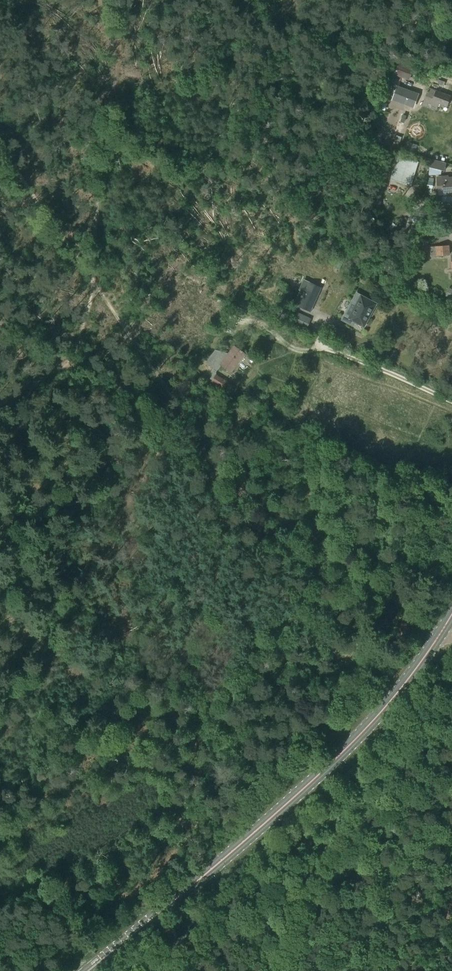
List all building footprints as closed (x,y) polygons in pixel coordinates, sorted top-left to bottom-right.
[(409,80),(414,68),(397,62),(393,75),(409,80)] [(413,108),(419,94),(397,86),(392,100),(413,108)] [(436,91),(428,88),(422,105),(437,110),(439,104),(447,107),(451,96),(436,90),(436,91)] [(398,147),(401,137),(396,135),(393,145),(398,147)] [(410,143),(408,150),(415,152),(417,144),(410,143)] [(409,185),(417,161),(398,155),(396,161),(395,166),(393,172),(391,181),(399,182),(409,185)] [(446,166),(447,161),(431,157),(428,173),(444,172),(444,166),(446,166)] [(448,175),(436,175),(437,186),(443,186),(443,194),(451,193),(451,191),(451,176),(448,176),(448,175)] [(418,230),(432,232),(432,229),(420,227),(421,221),(417,221),(415,230),(418,231),(418,230)] [(426,253),(428,239),(420,238),(418,252),(426,253)] [(437,256),(450,255),(449,245),(436,246),(437,256)] [(354,256),(352,261),(359,264),(362,259),(354,256)] [(301,301),(299,306),(306,309),(310,299),(314,301),(320,287),(310,282),(306,292),(302,290),(298,300),(301,301)] [(290,302),(293,296),(286,293),(284,299),(290,302)] [(342,320),(353,326),(355,322),(364,327),(377,303),(356,293),(352,301),(356,303),(349,318),(344,315),(342,320)] [(248,307),(240,303),(239,306),(228,300),(224,307),(243,317),(248,307)] [(246,353),(235,344),(228,353),(216,349),(206,362),(214,368),(213,371),(212,375),(210,379),(212,381),(211,381),(228,393),(233,385),(217,374),(216,373),(217,370),(218,370),(221,365),(232,372),(246,353)]
